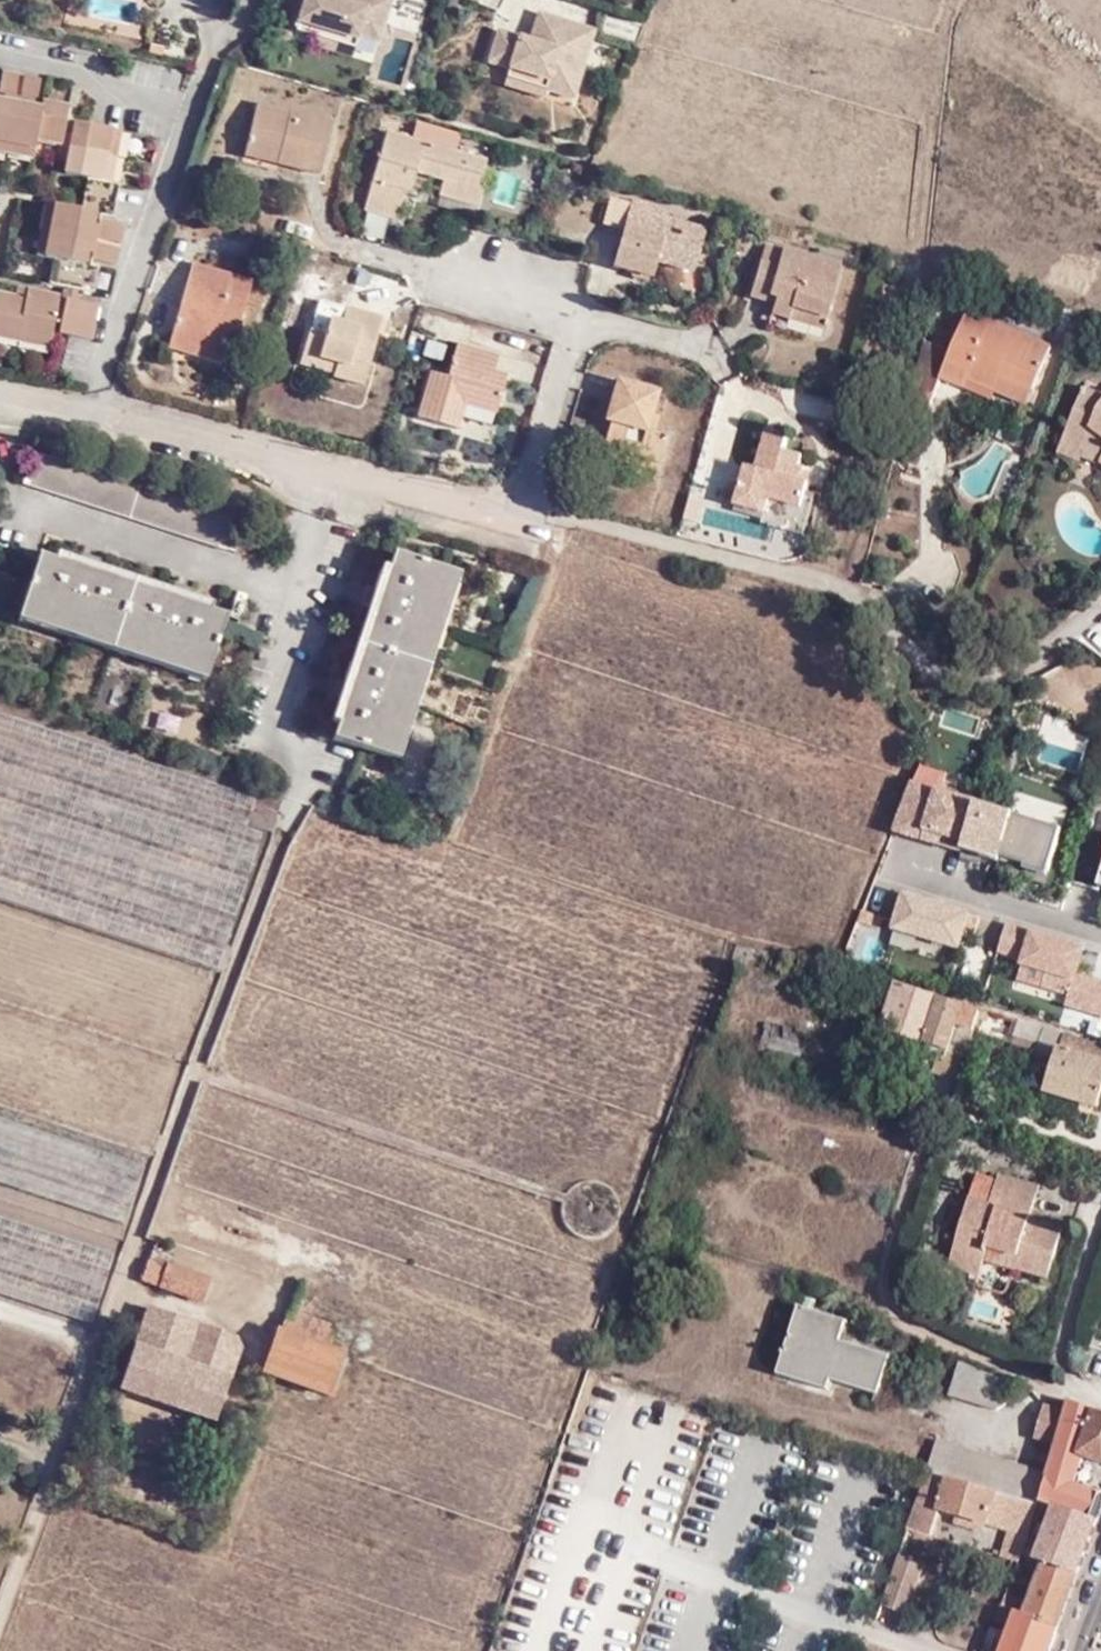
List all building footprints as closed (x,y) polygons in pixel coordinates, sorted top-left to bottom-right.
[(293,27),(350,44),(356,29),(374,35),(385,0),(300,0),(293,27)] [(526,81),(544,87),(573,96),(595,29),(539,12),(530,39),(499,30),(490,60),(511,67),(529,73),(526,81)] [(314,33),(311,46),(348,56),(350,44),(314,33)] [(149,53),(164,56),(166,46),(150,43),(149,53)] [(542,96),(544,87),(526,81),(529,73),(511,67),(506,85),(542,96)] [(34,135),(40,107),(33,106),(39,76),(1,69),(0,76),(0,139),(32,145),(34,135)] [(60,140),(67,105),(41,100),(40,107),(34,135),(60,140)] [(280,153),(278,162),(318,172),(331,120),(256,101),(245,144),(280,153)] [(413,118),(408,136),(455,149),(460,132),(413,118)] [(75,119),(70,144),(106,151),(110,126),(90,122),(75,119)] [(110,126),(106,151),(113,153),(118,127),(110,126)] [(455,149),(408,136),(387,130),(365,207),(392,215),(400,188),(409,191),(414,171),(442,179),(466,186),(468,179),(478,182),(485,158),(471,154),(464,151),(455,149)] [(243,153),(278,162),(280,153),(245,144),(243,153)] [(106,151),(101,178),(108,180),(113,153),(106,151)] [(85,255),(114,260),(122,223),(93,217),(94,211),(112,214),(118,181),(108,180),(101,178),(87,175),(80,208),(54,203),(45,253),(59,256),(55,283),(97,291),(101,265),(84,262),(85,255)] [(466,186),(442,179),(437,195),(476,206),(482,183),(478,182),(468,179),(466,186)] [(629,204),(666,215),(668,208),(632,197),(629,204)] [(621,231),(629,206),(607,199),(599,225),(621,231)] [(36,252),(45,253),(54,203),(45,201),(36,252)] [(672,216),(666,215),(629,204),(629,206),(621,231),(612,263),(648,274),(653,258),(655,250),(693,262),(705,225),(684,219),(685,215),(673,212),(672,216)] [(791,307),(824,317),(839,264),(764,243),(749,295),(766,300),(768,294),(775,296),(773,302),(769,314),(788,319),(791,307)] [(691,270),(693,262),(655,250),(653,258),(691,270)] [(223,329),(237,332),(252,278),(191,261),(170,336),(201,345),(199,355),(219,361),(226,341),(220,339),(223,329)] [(18,327),(49,333),(57,293),(26,287),(24,296),(18,327)] [(16,337),(18,327),(24,296),(0,291),(0,333),(16,337)] [(768,294),(766,300),(773,302),(775,296),(768,294)] [(65,295),(59,328),(90,334),(97,301),(65,295)] [(360,383),(367,360),(357,357),(362,341),(372,344),(381,314),(346,304),(342,321),(329,317),(325,332),(309,328),(302,352),(337,362),(334,373),(333,375),(360,383)] [(820,327),(824,317),(791,307),(788,319),(820,327)] [(924,338),(904,410),(923,418),(941,375),(964,386),(968,377),(996,389),(1002,375),(1032,389),(1051,345),(968,311),(953,350),(924,338)] [(18,327),(16,337),(47,342),(49,333),(18,327)] [(234,344),(237,332),(223,329),(220,339),(226,341),(234,344)] [(201,345),(170,336),(168,346),(199,355),(201,345)] [(357,357),(367,360),(372,344),(362,341),(357,357)] [(457,425),(463,403),(467,390),(497,400),(506,371),(494,367),(498,353),(457,341),(447,375),(431,371),(418,414),(457,425)] [(299,362),(334,373),(337,362),(302,352),(299,362)] [(1002,375),(996,389),(1026,402),(1032,389),(1002,375)] [(968,377),(964,386),(992,397),(996,389),(968,377)] [(655,390),(614,378),(603,420),(610,422),(600,454),(618,460),(621,450),(656,460),(664,434),(644,427),(655,390)] [(1100,404),(1100,392),(1082,385),(1077,400),(1098,408),(1100,404)] [(467,390),(463,403),(493,412),(497,400),(467,390)] [(1098,408),(1077,400),(1063,441),(1082,448),(1100,456),(1100,404),(1098,408)] [(761,511),(764,500),(768,487),(802,497),(806,482),(801,480),(805,466),(799,464),(802,453),(784,448),(788,434),(766,428),(755,467),(746,465),(735,504),(761,511)] [(1078,460),(1082,448),(1063,441),(1058,452),(1078,460)] [(768,487),(764,500),(800,510),(802,497),(768,487)] [(390,757),(451,571),(396,552),(391,569),(339,724),(335,739),(390,757)] [(56,560),(210,610),(211,605),(58,554),(56,560)] [(226,616),(210,610),(56,560),(40,555),(22,611),(208,672),(226,616)] [(339,724),(391,569),(383,567),(333,722),(339,724)] [(460,575),(451,571),(390,757),(399,760),(460,575)] [(206,681),(208,672),(22,611),(19,620),(206,681)] [(0,713),(0,896),(218,967),(262,833),(246,827),(256,797),(0,713)] [(916,783),(896,830),(962,850),(977,802),(916,783)] [(1069,880),(1096,889),(1098,885),(1100,886),(1100,830),(1085,825),(1069,880)] [(968,916),(904,897),(893,931),(957,951),(968,916)] [(998,950),(1023,958),(1022,963),(1046,970),(1042,985),(1069,992),(1066,1004),(1100,1014),(1100,981),(1075,973),(1079,960),(1074,958),(1078,946),(1031,931),(1006,924),(998,950)] [(1083,947),(1078,946),(1074,958),(1079,960),(1083,947)] [(786,967),(789,955),(774,951),(770,964),(786,967)] [(794,963),(800,966),(802,958),(795,956),(794,963)] [(802,958),(800,966),(800,968),(816,972),(818,962),(802,958)] [(862,1018),(924,1039),(938,996),(876,976),(862,1018)] [(942,1045),(965,1053),(975,1019),(979,1009),(938,996),(924,1039),(942,1045)] [(979,1009),(975,1019),(986,1022),(989,1013),(979,1009)] [(1038,1043),(1038,1041),(1042,1027),(1017,1021),(1013,1036),(1038,1043)] [(1042,1027),(1038,1041),(1057,1046),(1061,1033),(1042,1027)] [(1057,1046),(1055,1053),(1036,1048),(1030,1070),(1048,1076),(1044,1094),(1098,1110),(1100,1098),(1100,1045),(1061,1033),(1057,1046)] [(937,1068),(958,1076),(965,1053),(942,1045),(934,1067),(937,1068)] [(123,1221),(143,1164),(0,1117),(0,1181),(123,1221)] [(990,1205),(996,1181),(976,1175),(969,1199),(990,1205)] [(1015,1260),(1012,1270),(1046,1279),(1061,1225),(1029,1217),(1038,1188),(997,1176),(996,1181),(990,1205),(969,1199),(950,1269),(979,1277),(984,1261),(987,1251),(1015,1260)] [(282,1215),(187,1182),(171,1229),(267,1261),(282,1215)] [(90,1322),(113,1253),(0,1215),(0,1293),(90,1322)] [(216,1256),(178,1242),(171,1263),(210,1277),(216,1256)] [(984,1261),(1012,1270),(1015,1260),(987,1251),(984,1261)] [(210,1277),(171,1263),(168,1262),(160,1287),(204,1301),(212,1278),(210,1277)] [(308,1300),(346,1313),(354,1290),(316,1278),(308,1300)] [(836,1318),(799,1306),(782,1361),(832,1377),(880,1393),(891,1356),(841,1340),(831,1336),(836,1318)] [(281,1330),(330,1347),(338,1325),(290,1307),(281,1330)] [(237,1346),(233,1338),(149,1309),(122,1388),(212,1418),(237,1346)] [(846,1321),(836,1318),(831,1336),(841,1340),(846,1321)] [(343,1352),(330,1347),(281,1330),(280,1329),(264,1371),(328,1394),(343,1354),(343,1352)] [(350,1357),(343,1354),(328,1394),(336,1397),(350,1357)] [(832,1377),(782,1361),(779,1373),(829,1389),(832,1377)] [(1013,1380),(959,1362),(948,1395),(995,1410),(1008,1402),(1013,1380)] [(630,1379),(613,1373),(610,1386),(627,1391),(630,1379)] [(1095,1520),(1100,1502),(1100,1492),(1076,1483),(1085,1458),(1100,1464),(1100,1413),(1069,1401),(1066,1411),(1056,1446),(1048,1474),(1041,1501),(1055,1506),(1095,1520)] [(605,1416),(608,1406),(601,1404),(598,1414),(605,1416)] [(1056,1446),(1066,1411),(1044,1404),(1034,1439),(1056,1446)] [(1038,1506),(1041,1501),(1048,1474),(936,1442),(927,1472),(1038,1506)] [(1026,1537),(1038,1506),(927,1472),(927,1473),(908,1531),(933,1539),(941,1511),(957,1516),(985,1525),(1007,1531),(1026,1537)] [(1043,1563),(1075,1574),(1095,1520),(1055,1506),(1036,1560),(1043,1563)] [(985,1525),(957,1516),(955,1526),(982,1534),(985,1525)] [(1016,1562),(1020,1554),(1026,1537),(1007,1531),(1000,1556),(1016,1562)] [(900,1556),(884,1603),(912,1612),(926,1566),(900,1556)] [(1027,1614),(1057,1625),(1075,1574),(1043,1563),(1030,1603),(1027,1614)] [(999,1604),(1016,1611),(1027,1614),(1030,1603),(1004,1593),(999,1604)] [(992,1621),(994,1622),(1004,1625),(1010,1628),(1016,1611),(999,1604),(992,1621)] [(1057,1625),(1027,1614),(1016,1611),(1010,1628),(1002,1650),(1047,1650),(1057,1625)]
